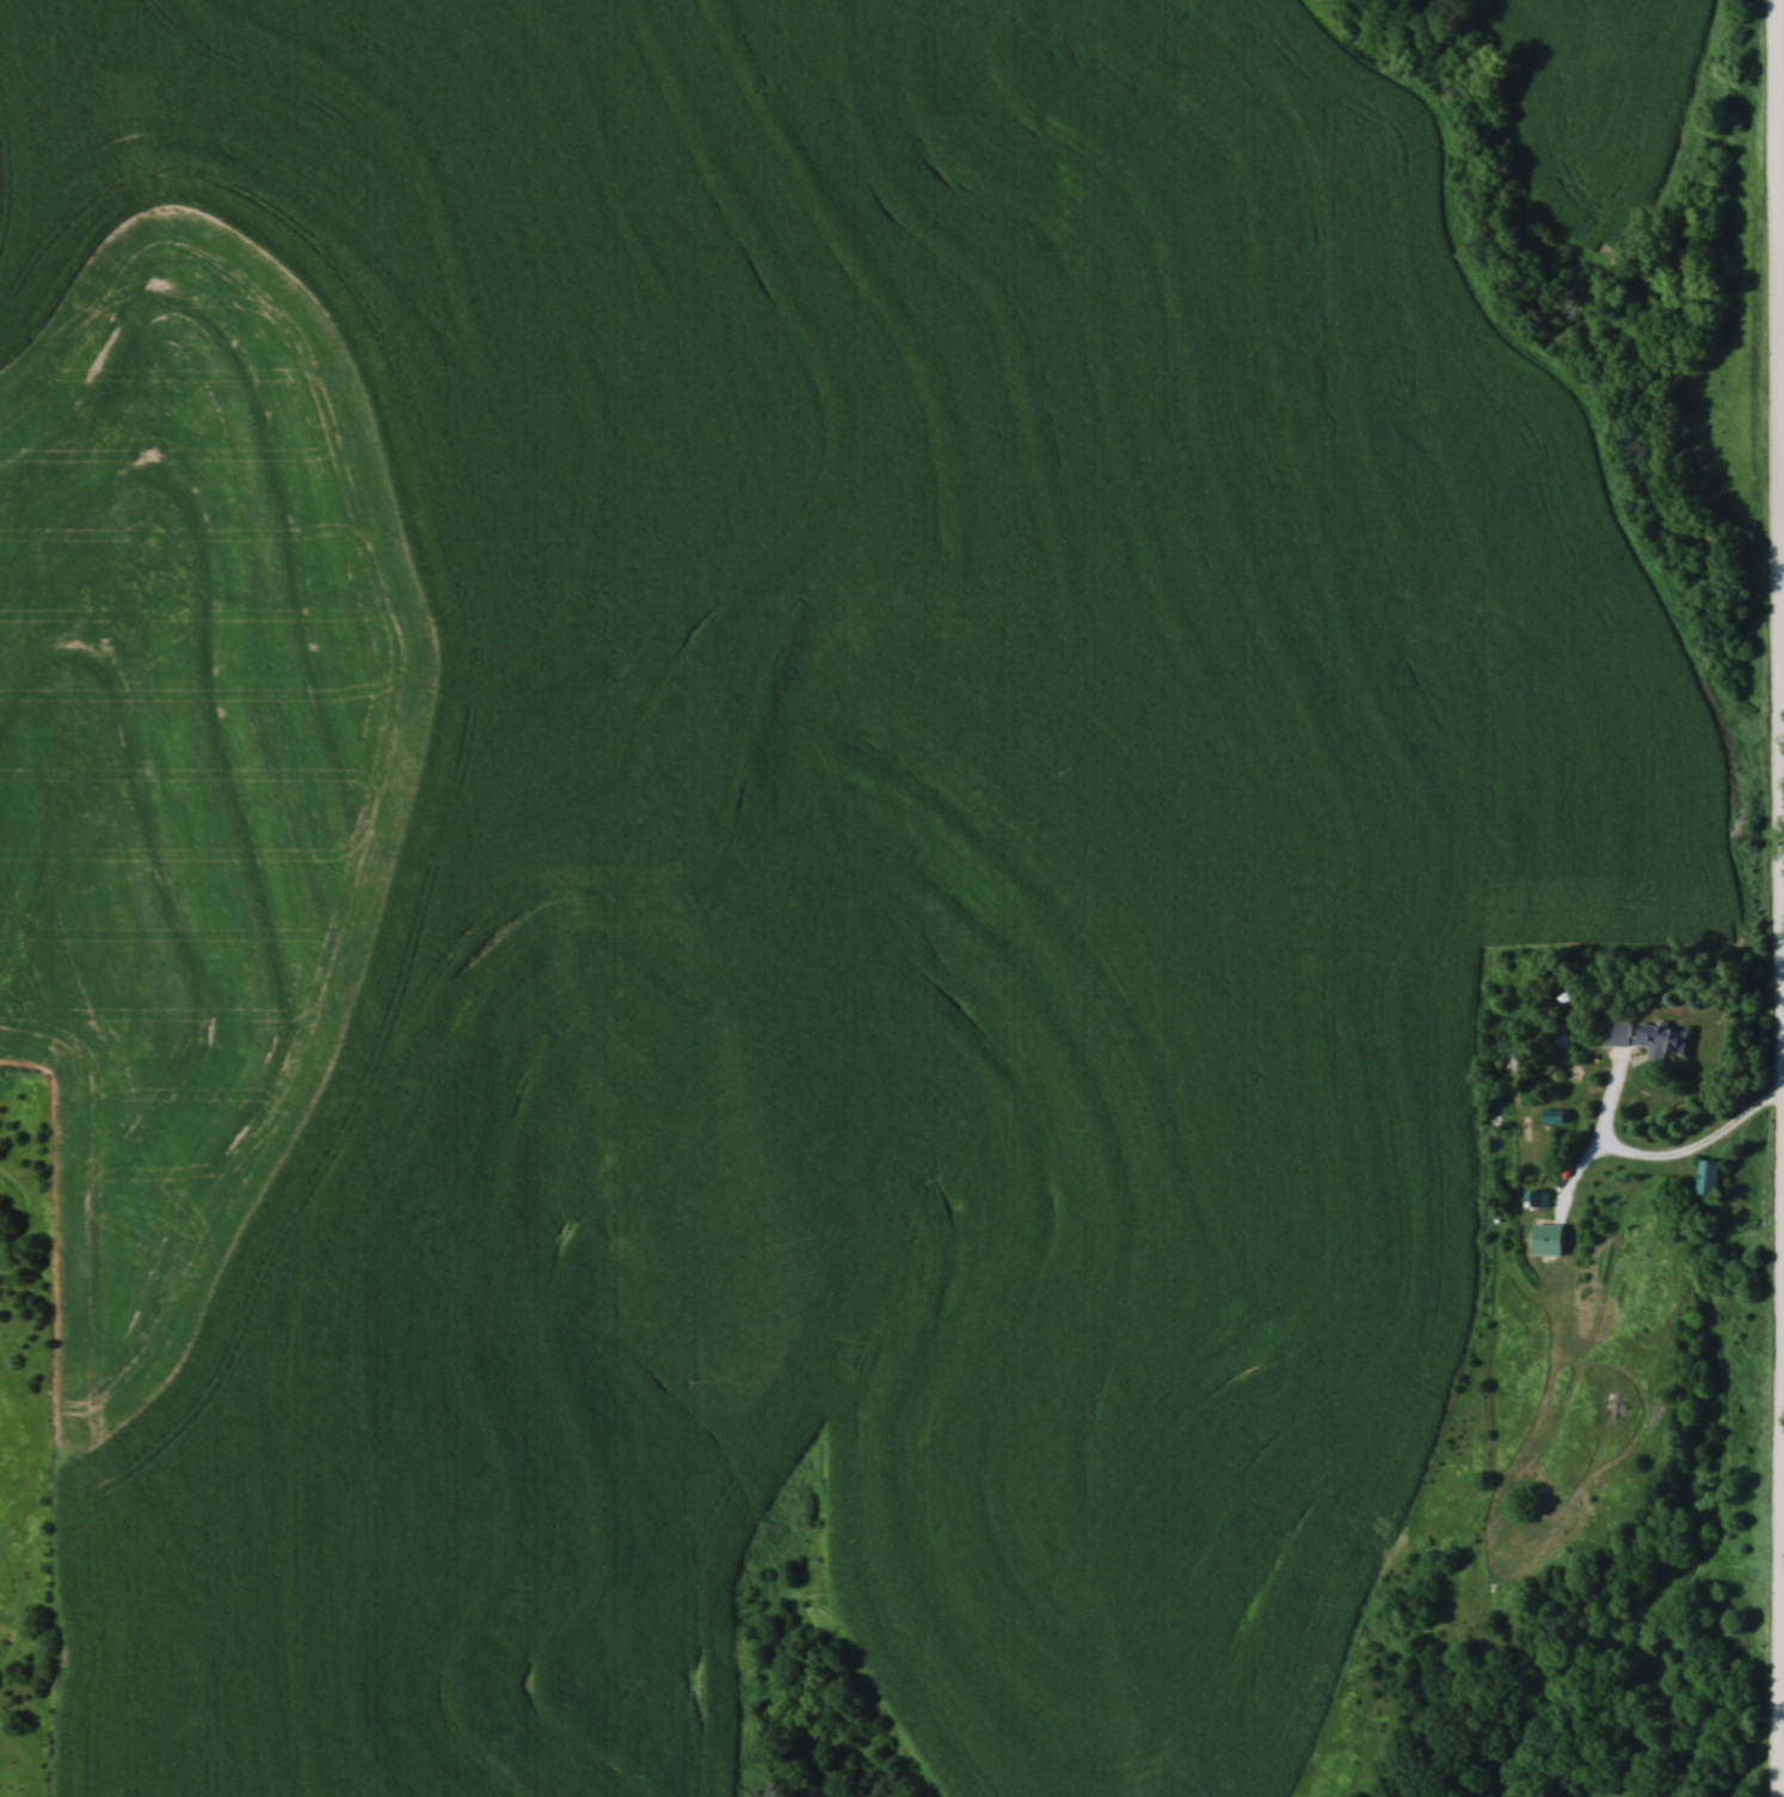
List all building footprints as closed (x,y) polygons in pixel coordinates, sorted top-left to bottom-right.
[(1605,1046),(1651,1048),(1650,1062),(1670,1063),(1671,1053),(1688,1054),(1690,1027),(1606,1023),(1605,1046)] [(1570,1111),(1546,1111),(1546,1124),(1570,1124),(1570,1111)] [(1726,1195),(1726,1161),(1704,1160),(1704,1194),(1726,1195)] [(1552,1208),(1552,1192),(1530,1192),(1530,1208),(1552,1208)]
